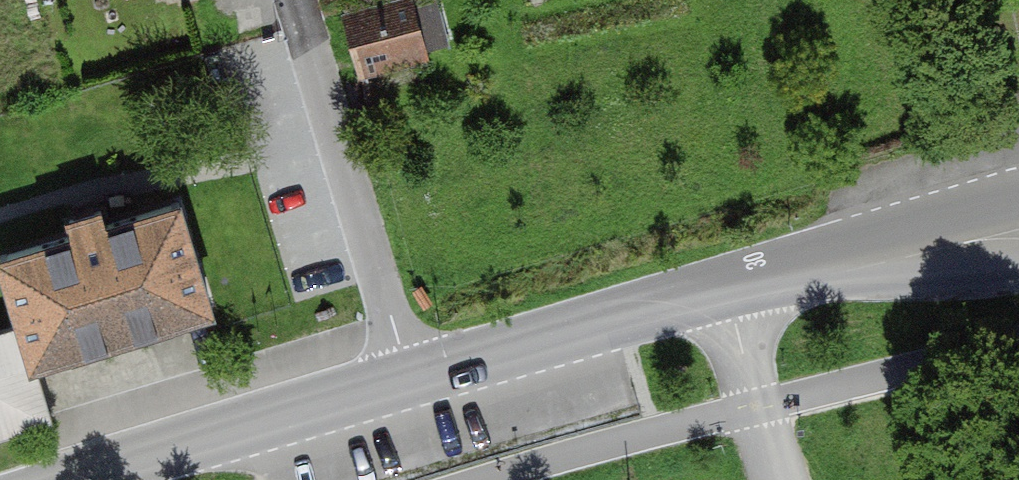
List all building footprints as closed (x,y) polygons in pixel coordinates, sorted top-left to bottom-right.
[(346,10),(362,64),(425,46),(412,0),(382,0),(346,10)] [(31,364),(213,306),(178,197),(105,220),(100,204),(66,215),(70,229),(0,251),(0,266),(18,324),(31,364)] [(0,329),(0,433),(47,419),(31,364),(18,324),(0,329)]
